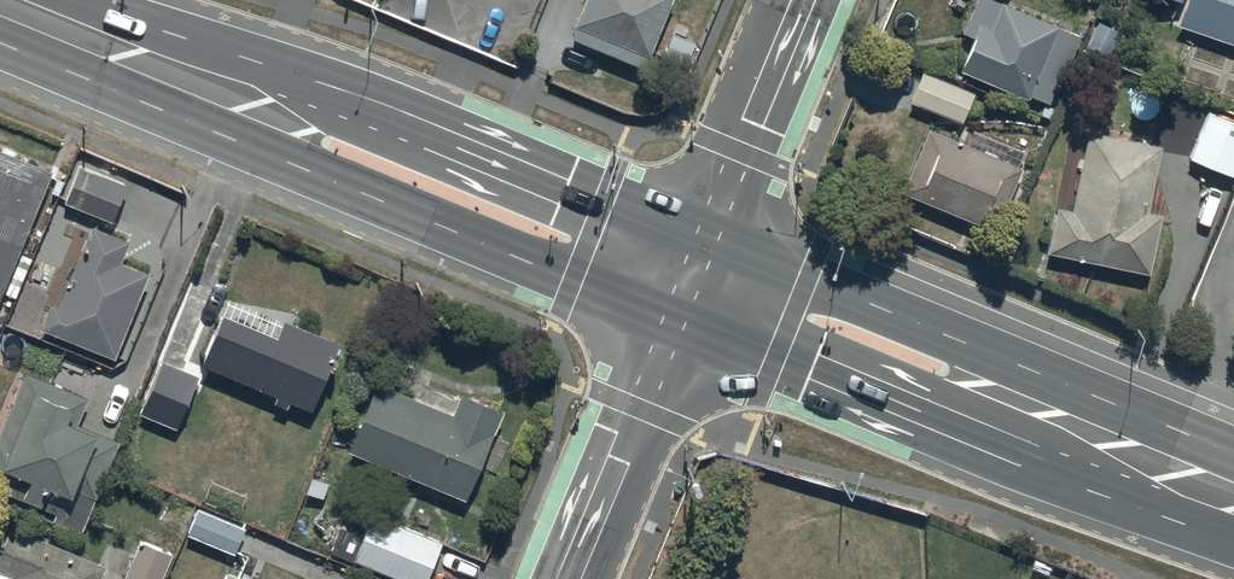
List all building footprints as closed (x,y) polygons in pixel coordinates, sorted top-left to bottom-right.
[(574,25),(649,55),(671,0),(585,0),(574,25)] [(960,70),(1028,99),(1029,94),(1049,103),(1055,88),(1058,89),(1081,35),(997,0),(976,0),(962,32),(974,37),(960,70)] [(1178,25),(1233,43),(1233,0),(1187,0),(1178,25)] [(1119,31),(1098,21),(1086,47),(1108,56),(1119,31)] [(695,43),(673,33),(664,53),(686,63),(695,43)] [(910,100),(961,122),(974,93),(923,71),(910,100)] [(1232,176),(1233,172),(1233,122),(1208,112),(1197,141),(1186,137),(1179,155),(1232,176)] [(1022,168),(929,128),(901,192),(995,231),(1022,168)] [(1048,252),(1149,273),(1161,215),(1147,212),(1160,146),(1088,131),(1072,211),(1058,208),(1048,252)] [(0,148),(0,286),(48,168),(0,148)] [(125,182),(79,166),(65,205),(111,221),(125,182)] [(112,356),(147,271),(116,259),(124,241),(87,226),(55,304),(50,302),(40,327),(112,356)] [(273,335),(221,314),(201,364),(275,393),(271,402),(285,407),(288,401),(310,410),(336,341),(280,319),(273,335)] [(198,376),(161,361),(139,414),(175,429),(198,376)] [(25,373),(0,434),(0,491),(89,526),(122,442),(77,424),(88,398),(25,373)] [(451,413),(374,382),(346,452),(463,499),(499,410),(459,394),(451,413)] [(247,526),(198,505),(185,534),(234,555),(247,526)] [(370,513),(351,559),(400,578),(425,578),(441,541),(370,513)] [(0,546),(0,578),(96,578),(102,564),(7,528),(0,546)] [(139,540),(123,578),(159,578),(170,553),(139,540)]
